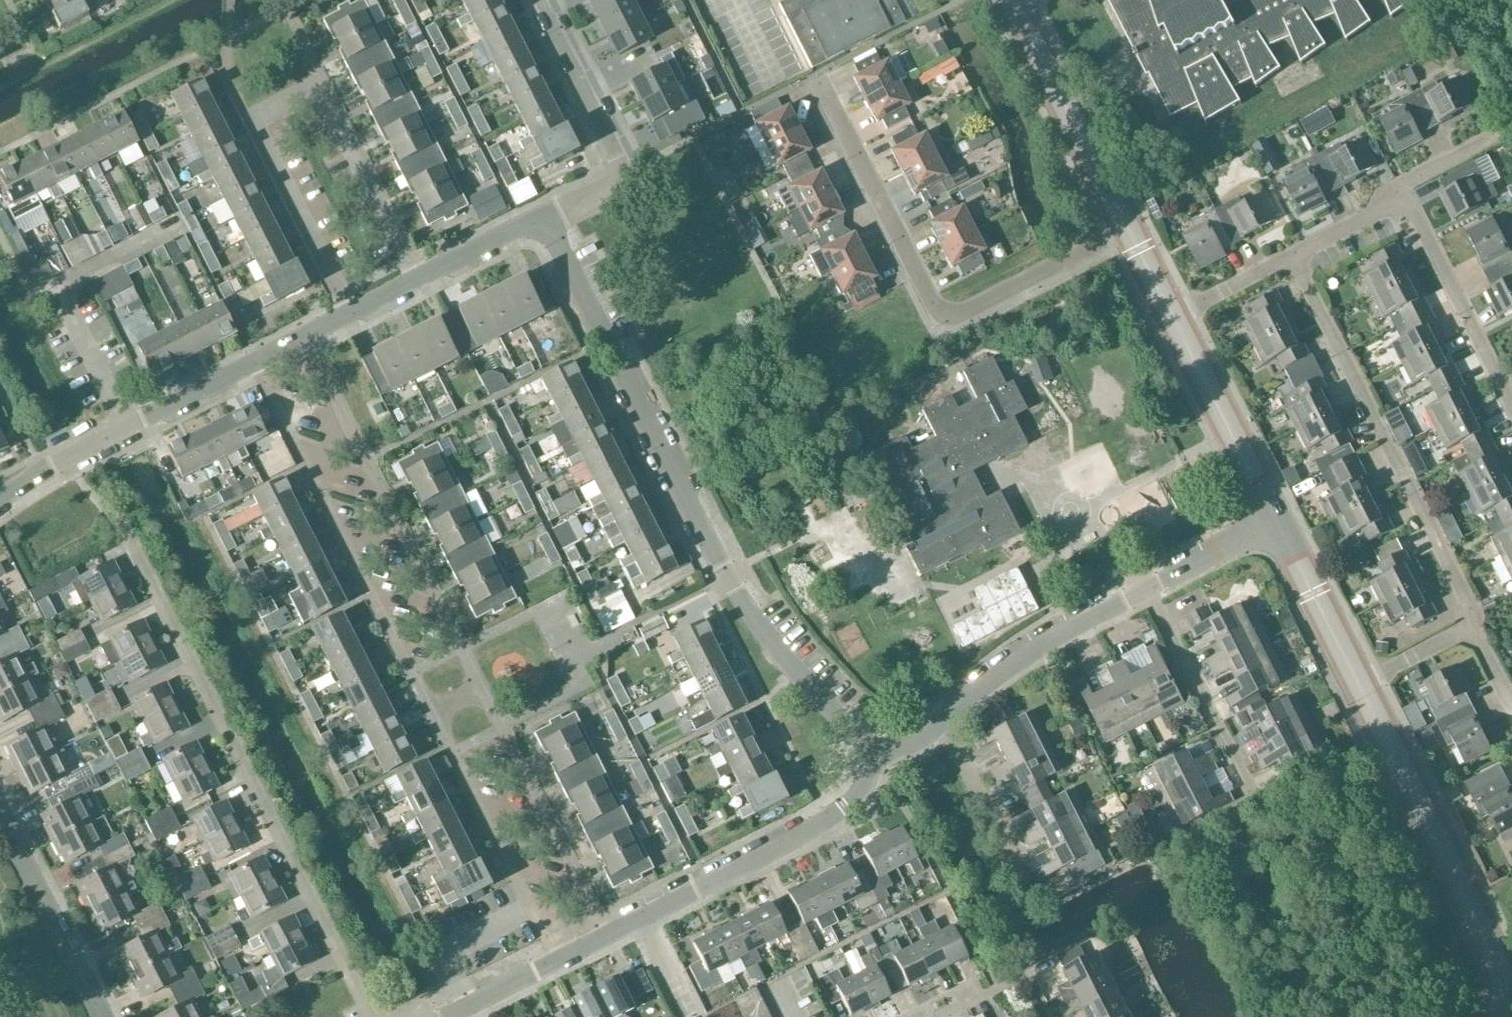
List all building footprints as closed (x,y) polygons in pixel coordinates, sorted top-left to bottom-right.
[(48,9),(66,0),(43,0),(48,9)] [(48,9),(59,31),(89,16),(81,0),(82,0),(66,0),(48,9)] [(333,32),(339,45),(376,26),(364,0),(362,0),(350,6),(348,2),(337,8),(339,12),(323,20),(330,34),(333,32)] [(394,4),(399,15),(409,10),(404,0),(402,0),(394,4)] [(417,13),(427,8),(423,0),(417,0),(412,2),(417,13)] [(499,0),(461,0),(469,15),(457,21),(460,27),(472,21),(502,5),(499,0)] [(630,1),(632,0),(589,0),(598,17),(630,1)] [(684,11),(685,10),(680,0),(679,0),(671,4),(677,15),(684,11)] [(806,8),(802,0),(789,0),(779,5),(778,4),(777,4),(810,69),(903,21),(892,0),(821,0),(806,8)] [(1171,117),(1198,103),(1207,126),(1209,125),(1207,123),(1240,105),(1241,107),(1243,107),(1231,91),(1252,79),(1256,87),(1281,73),(1265,48),(1290,38),(1301,65),(1326,49),(1311,26),(1335,14),(1346,42),(1371,27),(1356,3),(1362,0),(1108,0),(1147,76),(1149,74),(1171,117)] [(1390,19),(1416,3),(1414,0),(1382,0),(1390,19)] [(607,37),(640,20),(630,1),(598,17),(607,37)] [(512,26),(502,5),(472,21),(482,41),(512,26)] [(399,15),(405,26),(414,21),(409,10),(399,15)] [(935,19),(924,25),(929,35),(941,29),(935,19)] [(640,20),(607,37),(618,57),(650,40),(640,20)] [(376,26),(339,45),(346,57),(343,59),(349,72),(389,51),(376,26)] [(523,47),(512,26),(482,41),(493,62),(523,47)] [(437,28),(427,32),(433,43),(442,38),(437,28)] [(433,43),(438,54),(447,49),(442,38),(433,43)] [(493,62),(503,83),(534,67),(523,47),(493,62)] [(429,50),(420,55),(425,66),(435,61),(429,50)] [(349,72),(356,85),(359,83),(365,96),(402,77),(389,51),(349,72)] [(864,100),(896,83),(906,78),(895,57),(885,62),(884,60),(883,61),(884,62),(880,64),(875,53),(852,65),(858,76),(854,78),(853,76),(852,77),(864,100)] [(420,55),(407,61),(413,72),(425,66),(420,55)] [(705,70),(712,67),(714,66),(708,55),(706,56),(700,60),(705,70)] [(953,59),(946,63),(952,74),(959,70),(953,59)] [(425,66),(431,76),(440,72),(435,61),(425,66)] [(544,88),(534,67),(503,83),(514,103),(544,88)] [(663,67),(631,83),(641,103),(674,87),(663,67)] [(458,68),(448,73),(454,83),(463,79),(458,68)] [(369,110),(372,116),(375,123),(415,103),(402,77),(365,96),(372,109),(369,110)] [(454,83),(459,94),(468,89),(463,79),(454,83)] [(1412,94),(1430,130),(1442,124),(1440,120),(1473,104),(1460,79),(1440,89),(1436,82),(1412,94)] [(171,96),(182,118),(212,102),(201,81),(171,96)] [(641,103),(651,123),(663,117),(673,137),(705,121),(684,81),(674,87),(641,103)] [(901,93),(896,83),(864,100),(876,122),(877,122),(876,120),(880,118),(885,129),(908,118),(902,106),(906,104),(907,106),(908,105),(907,104),(909,103),(903,92),(901,93)] [(555,109),(544,88),(514,103),(524,124),(555,109)] [(1380,120),(1397,153),(1422,141),(1419,135),(1430,130),(1412,94),(1388,107),(1392,114),(1380,120)] [(797,129),(786,106),(785,107),(786,109),(782,110),(776,99),(753,111),(759,122),(755,124),(754,122),(753,123),(755,127),(748,130),(758,149),(797,129)] [(222,123),(212,102),(182,118),(192,138),(222,123)] [(456,102),(446,107),(452,118),(461,113),(456,102)] [(385,135),(391,147),(428,129),(415,103),(375,123),(382,136),(385,135)] [(478,108),(469,113),(474,124),(484,119),(478,108)] [(519,143),(523,151),(565,129),(555,109),(524,124),(531,137),(519,143)] [(452,118),(457,128),(466,124),(461,113),(452,118)] [(103,124),(117,153),(138,143),(123,114),(103,124)] [(1314,115),(1301,122),(1308,135),(1321,127),(1314,115)] [(474,124),(480,135),(489,130),(484,119),(474,124)] [(137,128),(143,139),(152,134),(147,123),(137,128)] [(192,138),(202,159),(233,143),(222,123),(192,138)] [(103,124),(82,135),(97,164),(117,153),(103,124)] [(923,135),(922,133),(921,133),(922,135),(918,137),(912,126),(890,138),(896,149),(892,151),(891,149),(890,150),(902,172),(934,156),(929,146),(931,145),(925,134),(923,135)] [(398,160),(395,162),(401,175),(441,154),(428,129),(391,147),(398,160)] [(534,172),(546,166),(576,151),(565,129),(523,151),(534,172)] [(777,168),(778,168),(777,166),(781,164),(786,175),(809,163),(804,152),(807,150),(808,152),(809,151),(797,129),(758,149),(769,170),(776,166),(777,168)] [(986,131),(976,136),(981,147),(992,142),(986,131)] [(152,134),(143,139),(148,149),(157,145),(152,134)] [(61,145),(76,174),(89,168),(95,180),(103,176),(97,164),(82,135),(61,145)] [(1340,144),(1316,156),(1334,192),(1346,186),(1344,183),(1377,166),(1363,140),(1343,150),(1340,144)] [(1264,141),(1252,147),(1261,164),(1273,158),(1264,141)] [(243,164),(233,143),(202,159),(187,167),(193,179),(197,177),(201,185),(213,179),(243,164)] [(61,145),(41,155),(56,185),(76,174),(61,145)] [(495,164),(505,160),(499,149),(490,154),(495,164)] [(481,153),(472,158),(477,169),(487,164),(481,153)] [(401,175),(408,188),(411,186),(417,199),(454,180),(453,178),(447,166),(441,154),(401,175)] [(21,166),(35,195),(48,188),(55,200),(62,197),(56,185),(41,155),(21,166)] [(934,156),(902,172),(913,195),(915,194),(914,193),(917,191),(923,202),(946,190),(940,179),(944,177),(944,179),(946,178),(945,177),(946,176),(941,164),(939,165),(934,156)] [(1316,156),(1292,169),(1295,175),(1283,181),(1301,215),(1326,203),(1323,197),(1334,192),(1316,156)] [(458,161),(447,166),(453,178),(464,172),(458,161)] [(517,184),(506,163),(497,168),(508,189),(517,184)] [(786,186),(798,209),(830,192),(819,170),(818,170),(818,172),(815,174),(809,163),(786,175),(792,186),(788,187),(787,186),(786,186)] [(1440,195),(1453,220),(1500,196),(1493,182),(1488,185),(1476,163),(1440,181),(1446,192),(1440,195)] [(254,184),(243,164),(213,179),(223,199),(254,184)] [(477,169),(483,179),(492,175),(487,164),(477,169)] [(167,165),(158,169),(163,180),(172,175),(167,165)] [(0,176),(0,180),(13,205),(8,208),(14,222),(42,208),(35,195),(21,166),(0,176)] [(163,180),(169,191),(178,186),(172,175),(163,180)] [(417,199),(424,212),(421,213),(428,227),(444,219),(446,222),(457,217),(455,213),(468,207),(454,180),(417,199)] [(264,204),(254,184),(223,199),(229,211),(220,216),(224,225),(234,220),(264,204)] [(969,186),(957,191),(962,201),(974,196),(969,186)] [(814,227),(819,238),(842,227),(836,216),(840,214),(841,215),(842,215),(830,192),(798,209),(799,211),(792,214),(803,235),(811,231),(810,229),(814,227)] [(1240,198),(1215,210),(1234,246),(1245,240),(1244,236),(1276,220),(1263,194),(1243,205),(1240,198)] [(928,222),(939,245),(971,228),(967,218),(968,218),(962,206),(961,207),(960,205),(959,206),(960,208),(956,210),(950,199),(927,210),(933,221),(930,223),(929,222),(928,222)] [(188,204),(178,209),(184,220),(193,215),(188,204)] [(264,204),(234,220),(239,231),(226,238),(231,247),(244,240),(275,225),(264,204)] [(1215,210),(1191,222),(1195,229),(1183,236),(1200,269),(1225,257),(1223,251),(1234,246),(1215,210)] [(158,211),(148,216),(153,226),(163,221),(158,211)] [(117,214),(101,223),(113,246),(129,237),(117,214)] [(193,215),(184,220),(189,230),(198,226),(193,215)] [(138,220),(144,231),(153,226),(148,216),(138,220)] [(65,245),(79,237),(70,220),(55,227),(65,245)] [(1511,265),(1511,239),(1511,236),(1504,240),(1494,220),(1469,232),(1486,264),(1481,266),(1487,278),(1511,265)] [(285,245),(275,225),(244,240),(255,261),(285,245)] [(820,278),(831,272),(863,256),(851,233),(850,234),(851,235),(847,237),(842,227),(819,238),(820,240),(815,242),(820,251),(809,256),(820,278)] [(951,268),(952,267),(951,265),(955,263),(961,275),(983,263),(978,252),(981,250),(982,251),(983,251),(982,249),(984,248),(978,237),(976,238),(971,228),(939,245),(951,268)] [(16,234),(9,237),(25,270),(28,268),(32,266),(16,234)] [(104,251),(113,246),(107,235),(98,240),(104,251)] [(186,235),(175,241),(180,250),(190,244),(186,235)] [(42,250),(44,259),(51,274),(53,277),(68,270),(56,244),(42,250)] [(295,266),(285,245),(255,261),(265,281),(295,266)] [(1378,270),(1362,278),(1373,299),(1414,278),(1409,269),(1404,272),(1398,261),(1404,258),(1397,245),(1372,258),(1378,270)] [(200,251),(205,261),(215,257),(209,246),(200,251)] [(163,247),(152,252),(157,262),(168,256),(163,247)] [(834,283),(840,294),(842,293),(843,295),(844,295),(843,293),(847,291),(852,301),(841,306),(845,313),(878,296),(869,279),(873,277),(874,279),(875,278),(863,256),(831,272),(836,282),(834,283)] [(205,261),(211,272),(220,268),(215,257),(205,261)] [(35,282),(51,274),(44,259),(32,266),(28,268),(35,282)] [(134,262),(123,268),(128,277),(139,271),(134,262)] [(1487,291),(1500,316),(1511,310),(1511,265),(1487,278),(1493,289),(1487,291)] [(265,281),(271,293),(259,299),(264,308),(306,287),(295,266),(265,281)] [(123,267),(92,282),(103,304),(113,299),(119,312),(139,302),(123,267)] [(500,286),(521,326),(553,310),(534,273),(513,284),(512,280),(500,286)] [(1399,311),(1405,323),(1430,310),(1424,298),(1418,301),(1412,289),(1418,286),(1414,278),(1373,299),(1384,319),(1399,311)] [(481,300),(499,337),(521,326),(500,286),(488,292),(490,296),(481,300)] [(230,287),(220,291),(226,302),(235,297),(230,287)] [(1283,304),(1277,291),(1251,304),(1258,317),(1243,325),(1253,345),(1293,324),(1289,315),(1283,318),(1278,307),(1283,304)] [(226,302),(231,313),(240,308),(235,297),(226,302)] [(448,317),(467,354),(499,337),(481,300),(479,297),(466,303),(468,306),(448,317)] [(200,316),(215,345),(236,334),(221,305),(200,316)] [(1411,335),(1391,345),(1402,365),(1441,346),(1436,337),(1430,340),(1424,329),(1437,323),(1430,310),(1405,323),(1411,335)] [(194,356),(215,345),(200,316),(179,326),(194,356)] [(413,330),(415,333),(434,370),(467,354),(448,317),(433,324),(431,321),(413,330)] [(1298,333),(1293,324),(1253,345),(1263,365),(1279,357),(1285,369),(1290,379),(1318,365),(1313,355),(1310,357),(1304,344),(1298,347),(1292,335),(1298,333)] [(173,366),(194,356),(179,326),(158,337),(173,366)] [(393,340),(413,381),(434,370),(415,333),(406,338),(405,334),(393,340)] [(137,348),(152,377),(173,366),(158,337),(137,348)] [(361,360),(380,397),(413,381),(393,340),(381,346),(382,350),(361,360)] [(1402,365),(1413,387),(1429,379),(1435,390),(1458,378),(1451,366),(1445,369),(1439,357),(1445,354),(1441,346),(1402,365)] [(985,553),(1021,535),(999,492),(985,499),(968,466),(994,453),(998,460),(1027,445),(1013,417),(1026,410),(1012,383),(1005,386),(991,358),(962,373),(976,401),(958,410),(951,396),(922,411),(935,439),(912,451),(905,437),(867,457),(881,484),(889,480),(896,493),(888,497),(912,545),(905,548),(920,577),(981,546),(985,553)] [(364,371),(357,359),(349,363),(355,376),(364,371)] [(541,379),(551,399),(582,384),(571,363),(541,379)] [(526,365),(515,371),(520,380),(531,374),(526,365)] [(1320,377),(1323,376),(1318,365),(1290,379),(1285,382),(1287,386),(1279,390),(1289,410),(1286,411),(1296,431),(1337,410),(1333,401),(1327,404),(1321,393),(1327,390),(1320,377)] [(1441,401),(1424,410),(1435,430),(1475,410),(1470,402),(1464,405),(1459,394),(1464,391),(1458,378),(1435,390),(1441,401)] [(551,399),(558,414),(559,414),(547,420),(551,426),(562,421),(592,405),(582,384),(551,399)] [(452,403),(441,409),(446,418),(456,412),(452,403)] [(603,426),(592,405),(562,421),(572,441),(603,426)] [(229,417),(245,448),(267,437),(251,406),(229,417)] [(509,409),(500,414),(505,425),(515,420),(509,409)] [(1355,454),(1350,444),(1354,443),(1347,430),(1341,433),(1336,421),(1341,419),(1337,410),(1296,431),(1307,451),(1323,443),(1329,455),(1316,462),(1321,472),(1334,465),(1355,454)] [(1462,443),(1468,455),(1491,443),(1485,430),(1479,433),(1473,422),(1479,419),(1475,410),(1435,430),(1426,435),(1437,455),(1462,443)] [(208,428),(224,458),(237,452),(241,461),(249,457),(244,448),(245,448),(229,417),(208,428)] [(505,425),(511,436),(520,431),(515,420),(505,425)] [(406,426),(397,431),(402,439),(410,435),(406,426)] [(613,446),(603,426),(572,441),(579,454),(568,460),(571,467),(583,461),(613,446)] [(188,438),(203,469),(218,462),(224,474),(230,471),(224,458),(208,428),(188,438)] [(1409,429),(1394,436),(1398,446),(1413,438),(1409,429)] [(496,434),(487,439),(492,450),(502,445),(496,434)] [(203,469),(188,438),(167,449),(182,479),(203,469)] [(486,439),(472,446),(477,457),(491,450),(486,439)] [(404,478),(407,476),(414,489),(451,470),(437,443),(424,450),(423,446),(412,452),(413,456),(397,464),(404,478)] [(1452,463),(1468,494),(1469,495),(1508,475),(1504,466),(1498,469),(1492,458),(1498,455),(1491,443),(1468,455),(1452,463)] [(492,450),(498,460),(507,456),(502,445),(492,450)] [(624,467),(613,446),(583,461),(593,482),(624,467)] [(530,450),(520,454),(526,465),(535,461),(530,450)] [(1367,478),(1355,454),(1334,465),(1339,475),(1336,477),(1343,491),(1327,498),(1337,518),(1377,498),(1373,489),(1367,492),(1361,481),(1367,478)] [(1421,460),(1409,466),(1415,479),(1427,473),(1421,460)] [(526,465),(531,476),(540,471),(535,461),(526,465)] [(262,485),(279,476),(274,465),(256,474),(262,485)] [(634,487),(624,467),(593,482),(600,495),(589,501),(592,508),(604,502),(634,487)] [(464,495),(451,470),(414,489),(420,501),(417,503),(424,516),(464,495)] [(1501,519),(1511,514),(1511,496),(1507,486),(1511,484),(1511,482),(1508,475),(1469,495),(1479,515),(1495,507),(1501,519)] [(237,484),(242,495),(254,488),(249,478),(237,484)] [(252,495),(263,516),(293,501),(282,479),(252,495)] [(237,484),(230,488),(218,494),(224,504),(242,495),(237,484)] [(522,486),(513,490),(518,501),(528,496),(522,486)] [(644,508),(634,487),(604,502),(610,515),(599,521),(603,529),(614,523),(644,508)] [(537,497),(542,508),(552,504),(546,493),(537,497)] [(217,495),(207,500),(212,509),(222,504),(217,495)] [(477,521),(464,495),(424,516),(430,529),(433,527),(440,540),(477,521)] [(570,495),(552,504),(557,514),(559,518),(577,509),(570,495)] [(518,501),(524,512),(533,507),(528,496),(518,501)] [(805,496),(788,505),(792,512),(809,503),(805,496)] [(1382,506),(1377,498),(1337,518),(1347,539),(1364,531),(1369,542),(1394,530),(1387,517),(1382,520),(1376,509),(1382,506)] [(265,541),(273,537),(304,521),(293,501),(263,516),(269,528),(260,532),(265,541)] [(542,508),(548,519),(557,514),(552,504),(542,508)] [(614,523),(603,529),(613,549),(625,543),(655,528),(644,508),(614,523)] [(237,519),(241,528),(253,522),(249,514),(237,519)] [(1492,539),(1502,560),(1511,555),(1511,514),(1501,519),(1488,526),(1494,537),(1492,539)] [(576,518),(552,530),(563,550),(586,539),(576,518)] [(314,542),(304,521),(273,537),(284,557),(314,542)] [(490,547),(477,521),(440,540),(446,553),(443,554),(450,567),(490,547)] [(224,524),(215,528),(220,539),(229,534),(224,524)] [(665,548),(655,528),(625,543),(631,556),(620,562),(624,570),(635,564),(665,548)] [(220,539),(226,550),(235,545),(229,534),(220,539)] [(549,537),(539,542),(545,552),(554,548),(549,537)] [(324,562),(314,542),(284,557),(294,577),(324,562)] [(503,572),(490,547),(450,567),(458,583),(461,581),(466,591),(503,572)] [(545,552),(550,563),(559,558),(554,548),(545,552)] [(665,548),(635,564),(624,570),(622,570),(628,583),(630,582),(634,590),(645,584),(646,585),(676,570),(665,548)] [(571,565),(580,560),(575,549),(565,554),(571,565)] [(1386,576),(1370,584),(1381,604),(1421,583),(1416,575),(1411,578),(1405,566),(1411,563),(1404,551),(1380,563),(1386,576)] [(1502,560),(1511,579),(1511,555),(1502,560)] [(91,601),(124,584),(113,562),(80,579),(91,601)] [(294,577),(304,597),(335,582),(324,562),(294,577)] [(245,564),(235,568),(241,579),(250,575),(245,564)] [(517,599),(503,572),(466,591),(472,604),(469,606),(476,620),(493,611),(494,614),(505,609),(504,605),(517,599)] [(241,579),(246,590),(255,585),(250,575),(241,579)] [(579,579),(584,590),(593,585),(588,575),(579,579)] [(593,585),(584,590),(591,604),(613,593),(606,579),(593,585)] [(52,580),(29,591),(35,602),(57,591),(52,580)] [(303,624),(315,618),(315,619),(346,604),(335,582),(304,597),(311,611),(299,616),(303,624)] [(1425,592),(1421,583),(1381,604),(1391,624),(1407,617),(1413,629),(1437,616),(1431,603),(1425,606),(1420,595),(1425,592)] [(135,605),(124,584),(91,601),(101,622),(135,605)] [(1195,629),(1191,631),(1195,639),(1212,631),(1218,641),(1258,621),(1248,602),(1216,618),(1209,605),(1184,618),(1184,619),(1189,616),(1195,629)] [(265,604),(256,609),(261,620),(271,615),(265,604)] [(341,614),(312,629),(322,650),(352,635),(341,614)] [(261,620),(267,631),(276,626),(271,615),(261,620)] [(1291,618),(1285,622),(1289,630),(1295,627),(1291,618)] [(645,641),(668,630),(663,619),(640,631),(645,641)] [(154,643),(143,621),(110,638),(121,660),(154,643)] [(1223,652),(1206,661),(1211,669),(1268,640),(1258,621),(1218,641),(1223,652)] [(703,622),(672,637),(680,652),(668,657),(672,664),(683,658),(714,643),(703,622)] [(23,638),(17,626),(4,633),(0,626),(0,650),(23,638)] [(1153,629),(1145,634),(1149,642),(1149,643),(1154,641),(1158,639),(1158,638),(1153,629)] [(85,641),(80,630),(55,643),(60,654),(85,641)] [(363,656),(352,635),(322,650),(333,671),(363,656)] [(27,680),(38,674),(33,664),(22,669),(15,656),(29,649),(23,638),(0,650),(0,656),(3,663),(0,664),(0,694),(27,680)] [(1232,669),(1237,680),(1278,660),(1268,640),(1211,669),(1215,678),(1232,669)] [(85,641),(60,654),(66,665),(91,652),(85,641)] [(123,684),(131,680),(131,681),(165,664),(154,643),(121,660),(127,672),(118,676),(123,684)] [(714,643),(683,658),(694,679),(724,664),(714,643)] [(1144,673),(1164,712),(1184,702),(1155,645),(1146,649),(1155,667),(1144,673)] [(290,654),(281,658),(286,669),(296,664),(290,654)] [(333,671),(334,673),(339,683),(327,689),(331,697),(343,691),(373,676),(363,656),(333,671)] [(1278,660),(1237,680),(1243,691),(1225,700),(1230,709),(1288,680),(1278,660)] [(1116,665),(1145,722),(1164,712),(1144,673),(1133,678),(1124,661),(1116,665)] [(63,664),(52,670),(56,678),(60,679),(68,676),(63,664)] [(286,669),(292,680),(301,675),(296,664),(286,669)] [(694,679),(695,681),(700,690),(685,698),(690,707),(704,699),(734,684),(724,664),(694,679)] [(1117,687),(1106,692),(1126,732),(1145,722),(1116,665),(1108,669),(1117,687)] [(1425,699),(1437,723),(1472,705),(1466,694),(1471,691),(1459,666),(1426,683),(1432,695),(1425,699)] [(373,676),(343,691),(354,711),(383,696),(373,676)] [(618,679),(609,684),(614,695),(624,690),(618,679)] [(4,722),(27,710),(32,721),(59,707),(53,695),(38,703),(27,680),(0,694),(0,715),(4,722)] [(1077,685),(1106,742),(1126,732),(1106,692),(1095,698),(1086,680),(1077,685)] [(177,706),(166,684),(132,701),(143,723),(177,706)] [(704,699),(708,707),(710,711),(690,721),(696,732),(746,706),(734,684),(704,699)] [(84,702),(90,713),(115,700),(110,689),(84,702)] [(614,695),(620,706),(629,701),(624,690),(614,695)] [(311,694),(302,699),(307,709),(316,705),(311,694)] [(1235,716),(1239,723),(1243,732),(1260,723),(1266,734),(1305,714),(1295,694),(1268,709),(1264,701),(1235,716)] [(383,696),(354,711),(365,733),(394,718),(383,696)] [(115,700),(90,713),(95,724),(121,711),(115,700)] [(307,709),(312,720),(322,716),(316,705),(307,709)] [(1437,723),(1449,747),(1456,743),(1466,763),(1491,751),(1474,718),(1478,717),(1472,705),(1437,723)] [(144,748),(154,743),(154,744),(188,727),(177,706),(143,723),(149,734),(139,738),(144,748)] [(12,756),(9,758),(17,772),(56,752),(44,729),(64,718),(59,707),(32,721),(38,732),(7,747),(12,756)] [(990,709),(980,718),(986,725),(996,716),(990,709)] [(1041,731),(1031,712),(974,741),(978,750),(996,741),(1001,752),(1041,731)] [(541,748),(544,746),(551,759),(588,740),(575,713),(561,720),(560,716),(549,722),(551,726),(534,734),(541,748)] [(615,714),(605,718),(611,729),(620,724),(615,714)] [(1254,754),(1258,762),(1315,734),(1305,714),(1266,734),(1271,745),(1254,754)] [(712,731),(723,752),(753,737),(741,715),(712,731)] [(1421,716),(1410,722),(1415,732),(1426,726),(1421,716)] [(365,733),(375,752),(375,753),(405,738),(394,718),(365,733)] [(630,725),(635,736),(644,731),(639,720),(630,725)] [(611,729),(616,740),(625,735),(620,724),(611,729)] [(1001,752),(1007,763),(989,772),(993,780),(1051,751),(1041,731),(1001,752)] [(1315,734),(1258,762),(1262,770),(1279,762),(1285,774),(1325,753),(1315,734)] [(332,735),(323,739),(328,750),(337,745),(332,735)] [(753,737),(723,752),(728,764),(716,770),(720,779),(733,773),(763,757),(753,737)] [(375,753),(386,774),(415,759),(405,738),(375,753)] [(601,765),(588,740),(551,759),(557,771),(554,773),(561,786),(601,765)] [(1165,742),(1157,746),(1161,753),(1168,749),(1165,742)] [(207,765),(196,743),(163,760),(174,782),(207,765)] [(328,750),(333,761),(343,756),(337,745),(328,750)] [(17,772),(24,786),(26,785),(31,794),(62,779),(67,790),(97,774),(99,774),(94,764),(89,767),(88,765),(68,776),(61,762),(68,758),(63,748),(56,752),(17,772)] [(145,759),(140,748),(115,761),(120,772),(145,759)] [(1061,771),(1051,751),(993,780),(998,788),(1015,780),(1021,791),(1061,771)] [(1186,751),(1147,771),(1157,792),(1215,762),(1210,753),(1192,762),(1186,751)] [(763,757),(733,773),(740,786),(727,792),(732,800),(744,794),(774,778),(763,757)] [(145,759),(120,772),(126,783),(151,770),(145,759)] [(425,761),(396,776),(403,791),(391,797),(395,804),(407,798),(436,783),(425,761)] [(1219,769),(1215,762),(1157,792),(1167,811),(1207,791),(1201,778),(1219,769)] [(218,786),(207,765),(174,782),(184,803),(218,786)] [(614,791),(601,765),(561,786),(567,799),(570,797),(577,810),(614,791)] [(641,765),(631,769),(637,780),(646,775),(641,765)] [(654,772),(660,783),(669,778),(664,767),(654,772)] [(47,825),(45,826),(52,841),(91,821),(80,798),(103,786),(97,774),(67,790),(73,801),(42,816),(47,825)] [(637,780),(642,791),(651,786),(646,775),(637,780)] [(661,784),(671,804),(687,796),(676,776),(661,784)] [(1464,783),(1470,794),(1482,818),(1489,815),(1499,836),(1503,843),(1511,838),(1511,829),(1511,798),(1508,790),(1511,789),(1505,776),(1482,788),(1476,776),(1464,783)] [(343,781),(349,792),(358,787),(353,777),(343,781)] [(744,794),(750,805),(738,812),(742,821),(784,800),(774,778),(744,794)] [(1457,782),(1445,788),(1453,804),(1463,799),(1458,788),(1460,787),(1457,782)] [(407,798),(408,800),(414,811),(402,818),(405,824),(417,818),(447,803),(436,783),(407,798)] [(1019,831),(1023,839),(1080,810),(1070,790),(1031,810),(1036,822),(1019,831)] [(627,817),(614,791),(577,810),(583,823),(580,824),(587,837),(627,817)] [(1207,791),(1167,811),(1177,831),(1235,802),(1230,792),(1212,801),(1207,791)] [(237,824),(226,803),(193,820),(204,841),(237,824)] [(447,803),(417,818),(424,831),(411,838),(415,845),(427,839),(426,839),(427,838),(457,823),(447,803)] [(367,805),(358,809),(363,820),(373,816),(367,805)] [(149,832),(175,818),(170,807),(144,821),(149,832)] [(686,808),(676,813),(682,824),(691,819),(686,808)] [(1045,838),(1051,850),(1090,830),(1080,810),(1023,839),(1027,847),(1045,838)] [(1127,812),(1116,817),(1121,828),(1132,823),(1127,812)] [(666,815),(657,820),(662,831),(671,826),(666,815)] [(363,820),(369,831),(378,826),(373,816),(363,820)] [(640,842),(627,817),(587,837),(595,853),(598,851),(603,861),(640,842)] [(175,818),(149,832),(155,843),(181,829),(175,818)] [(682,824),(687,835),(696,830),(691,819),(682,824)] [(52,841),(60,855),(62,854),(67,864),(97,849),(102,858),(128,845),(123,835),(103,845),(91,821),(52,841)] [(427,838),(437,858),(438,859),(467,844),(457,823),(427,838)] [(205,866),(214,862),(215,862),(248,845),(237,824),(204,841),(209,852),(200,857),(205,866)] [(662,831),(667,841),(677,837),(671,826),(662,831)] [(888,831),(880,835),(896,867),(907,862),(913,874),(922,870),(902,829),(890,835),(888,831)] [(1051,850),(1056,861),(1039,869),(1043,878),(1100,849),(1090,830),(1051,850)] [(871,866),(862,870),(878,903),(887,899),(883,889),(891,885),(885,873),(896,867),(880,835),(872,839),(874,843),(862,849),(871,866)] [(383,856),(393,850),(386,836),(375,841),(383,856)] [(603,861),(609,874),(606,876),(613,890),(629,881),(631,885),(642,879),(640,875),(653,869),(640,842),(603,861)] [(467,844),(438,859),(444,871),(431,877),(436,885),(448,879),(478,864),(467,844)] [(102,858),(108,870),(77,885),(82,894),(80,895),(87,910),(141,883),(142,882),(140,878),(133,881),(132,878),(122,883),(114,867),(134,857),(128,845),(102,858)] [(168,861),(177,878),(184,874),(175,857),(168,861)] [(390,872),(399,867),(393,857),(384,861),(390,872)] [(274,879),(263,858),(230,875),(241,896),(274,879)] [(448,879),(454,892),(442,898),(447,907),(489,886),(478,864),(448,879)] [(177,878),(182,889),(206,877),(200,866),(184,874),(177,878)] [(862,870),(852,875),(848,866),(836,872),(834,868),(826,872),(842,905),(854,899),(860,912),(878,903),(862,870)] [(808,886),(829,928),(838,924),(831,911),(842,905),(826,872),(817,876),(819,880),(808,886)] [(211,888),(206,877),(182,889),(188,900),(211,888)] [(285,901),(274,879),(241,896),(247,908),(236,913),(241,922),(252,917),(252,918),(285,901)] [(97,923),(101,933),(132,917),(137,927),(164,914),(158,904),(138,914),(129,896),(139,892),(136,887),(141,884),(141,883),(87,910),(95,924),(97,923)] [(409,885),(400,890),(405,901),(414,896),(409,885)] [(802,922),(793,926),(808,957),(819,952),(805,924),(815,919),(822,932),(829,928),(808,886),(797,892),(795,888),(786,892),(802,922)] [(414,896),(405,901),(410,911),(420,907),(414,896)] [(793,926),(784,931),(771,905),(759,911),(757,907),(749,911),(766,944),(777,938),(783,951),(792,947),(800,962),(808,957),(793,926)] [(743,919),(732,925),(753,966),(761,962),(755,949),(766,944),(749,911),(741,915),(743,919)] [(164,914),(137,927),(143,939),(119,951),(124,960),(122,961),(129,975),(167,956),(182,948),(177,939),(162,946),(156,933),(169,926),(164,914)] [(305,939),(294,917),(260,934),(271,956),(305,939)] [(960,966),(969,961),(952,928),(939,934),(933,921),(926,925),(947,967),(958,961),(960,966)] [(205,938),(211,949),(236,936),(230,925),(205,938)] [(711,930),(728,964),(739,958),(746,970),(753,966),(732,925),(721,930),(719,926),(711,930)] [(913,948),(930,981),(938,977),(936,973),(947,967),(926,925),(918,929),(924,942),(913,948)] [(705,939),(693,944),(702,963),(690,969),(702,992),(723,981),(717,969),(728,964),(711,930),(703,934),(705,939)] [(241,946),(236,936),(211,949),(216,959),(241,946)] [(315,960),(305,939),(271,956),(277,966),(263,973),(267,983),(260,986),(261,987),(237,999),(243,1010),(288,987),(283,977),(315,960)] [(902,953),(895,941),(887,945),(891,954),(882,958),(898,991),(908,986),(908,987),(919,981),(922,985),(930,981),(913,948),(902,953)] [(1058,957),(1065,970),(1071,982),(1058,988),(1062,996),(1108,972),(1098,953),(1086,959),(1080,946),(1058,957)] [(889,996),(898,991),(882,958),(873,962),(869,955),(861,959),(867,972),(855,978),(872,1010),(880,1006),(878,1002),(890,996),(889,996)] [(172,997),(198,984),(190,968),(177,974),(167,956),(129,975),(137,990),(139,989),(144,999),(167,987),(172,997)] [(753,966),(746,970),(751,980),(758,976),(753,966)] [(864,1014),(872,1010),(855,978),(845,983),(838,970),(818,980),(831,1006),(842,1000),(850,1016),(862,1010),(864,1014)] [(1066,1004),(1078,997),(1084,1009),(1118,992),(1108,972),(1062,996),(1066,1004)] [(622,1016),(634,1009),(634,1008),(644,1003),(630,974),(619,979),(618,977),(595,989),(609,1016),(623,1016),(622,1016)] [(178,1008),(160,1016),(199,1016),(191,1002),(204,995),(198,984),(172,997),(178,1008)] [(739,1010),(760,999),(755,988),(733,999),(739,1010)] [(595,989),(571,1000),(575,1007),(580,1016),(609,1016),(595,989)] [(1118,992),(1084,1009),(1088,1016),(1116,1016),(1128,1011),(1118,992)] [(739,1010),(743,1016),(751,1016),(766,1009),(760,999),(739,1010)] [(575,1007),(555,1016),(580,1016),(575,1007)] [(230,1013),(232,1016),(238,1016),(242,1015),(239,1008),(230,1013)]
